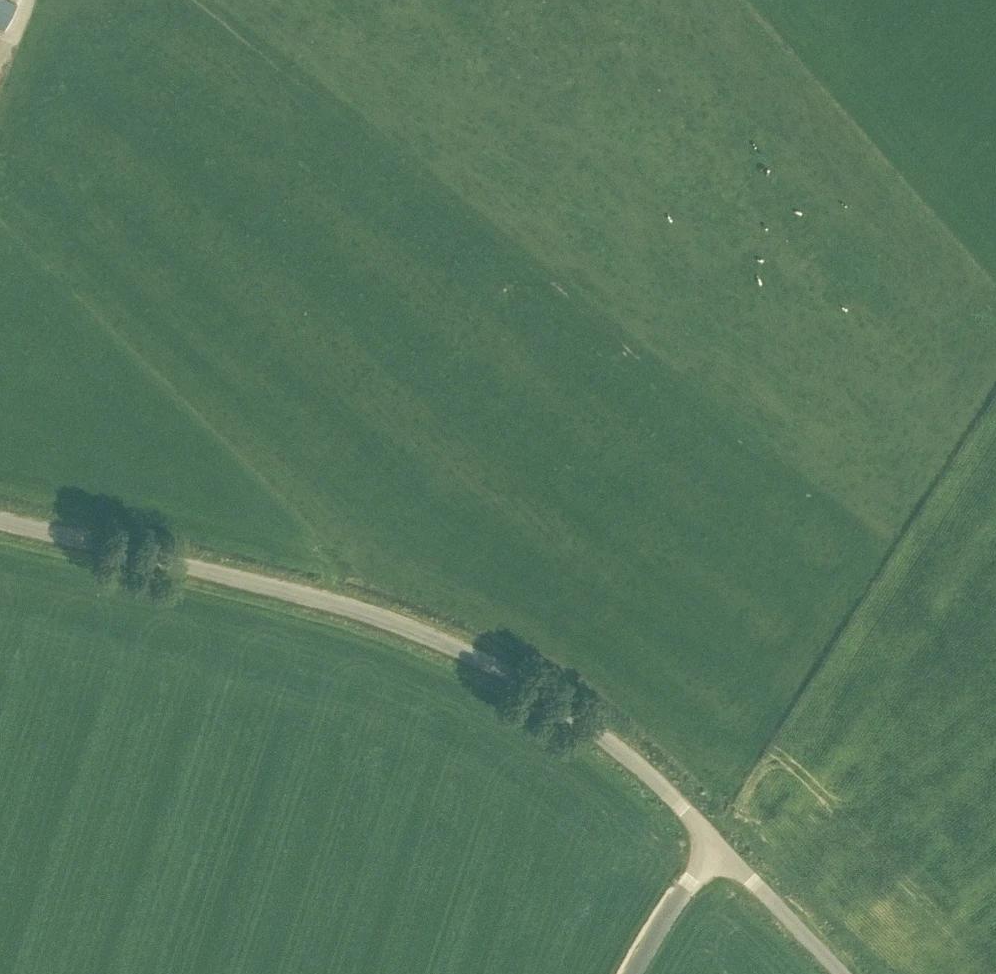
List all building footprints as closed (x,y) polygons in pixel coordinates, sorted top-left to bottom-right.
[(12,24),(18,3),(8,0),(0,0),(0,21),(12,24)]
